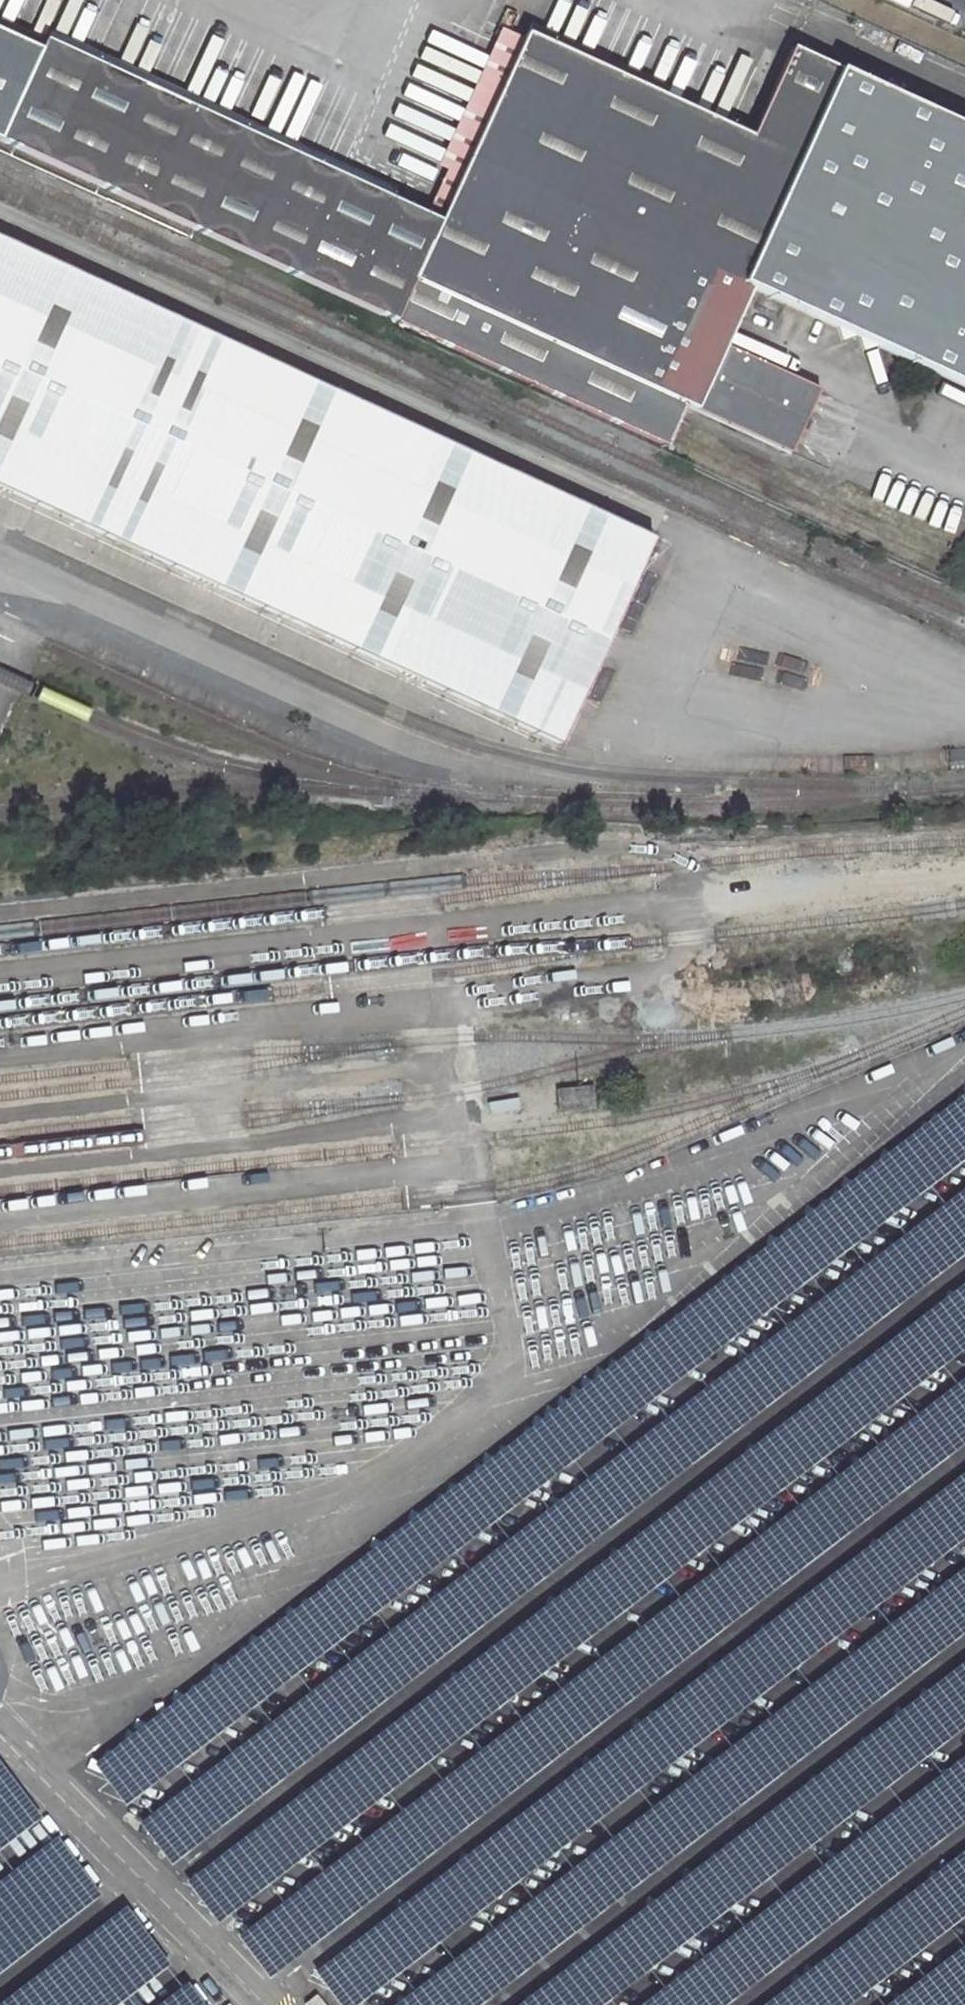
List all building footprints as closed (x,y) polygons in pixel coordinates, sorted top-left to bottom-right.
[(0,28),(0,126),(37,45),(0,28)] [(746,286),(964,386),(964,127),(786,45),(767,86),(704,56),(682,104),(521,30),(517,38),(435,218),(422,212),(41,36),(37,45),(0,126),(0,138),(391,321),(663,443),(681,402),(787,451),(816,386),(721,343),(746,286)] [(517,38),(504,32),(422,212),(435,218),(517,38)] [(566,749),(657,545),(0,253),(0,498),(566,749)] [(90,1918),(67,1886),(69,1885),(62,1875),(78,1863),(3,1760),(0,1762),(0,1982),(90,1918)]
